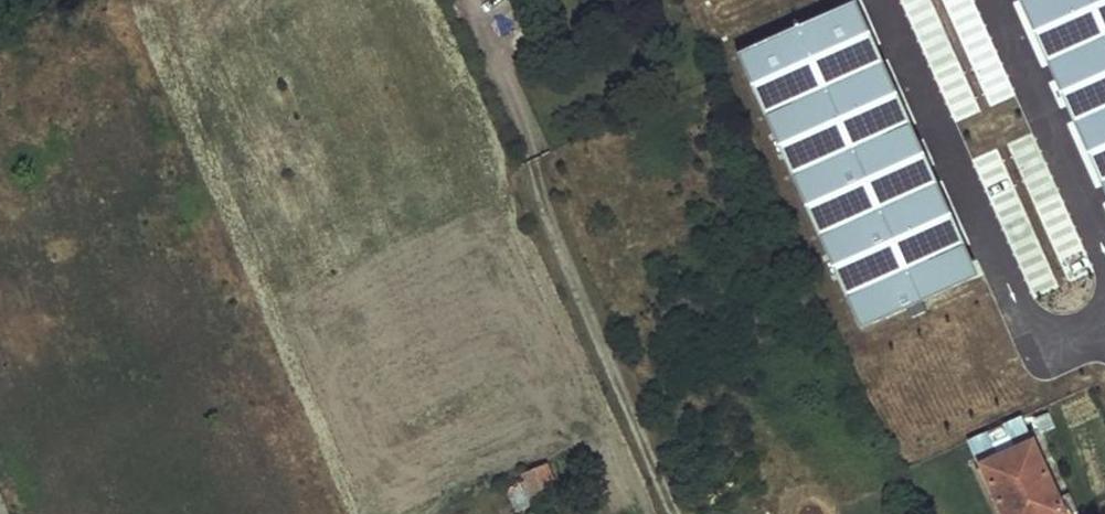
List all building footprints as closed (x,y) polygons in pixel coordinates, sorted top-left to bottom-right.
[(1005,513),(1063,513),(1065,513),(1031,441),(981,465),(1005,513)] [(525,473),(537,501),(561,490),(550,463),(525,473)] [(561,490),(537,501),(542,512),(566,501),(561,490)]
